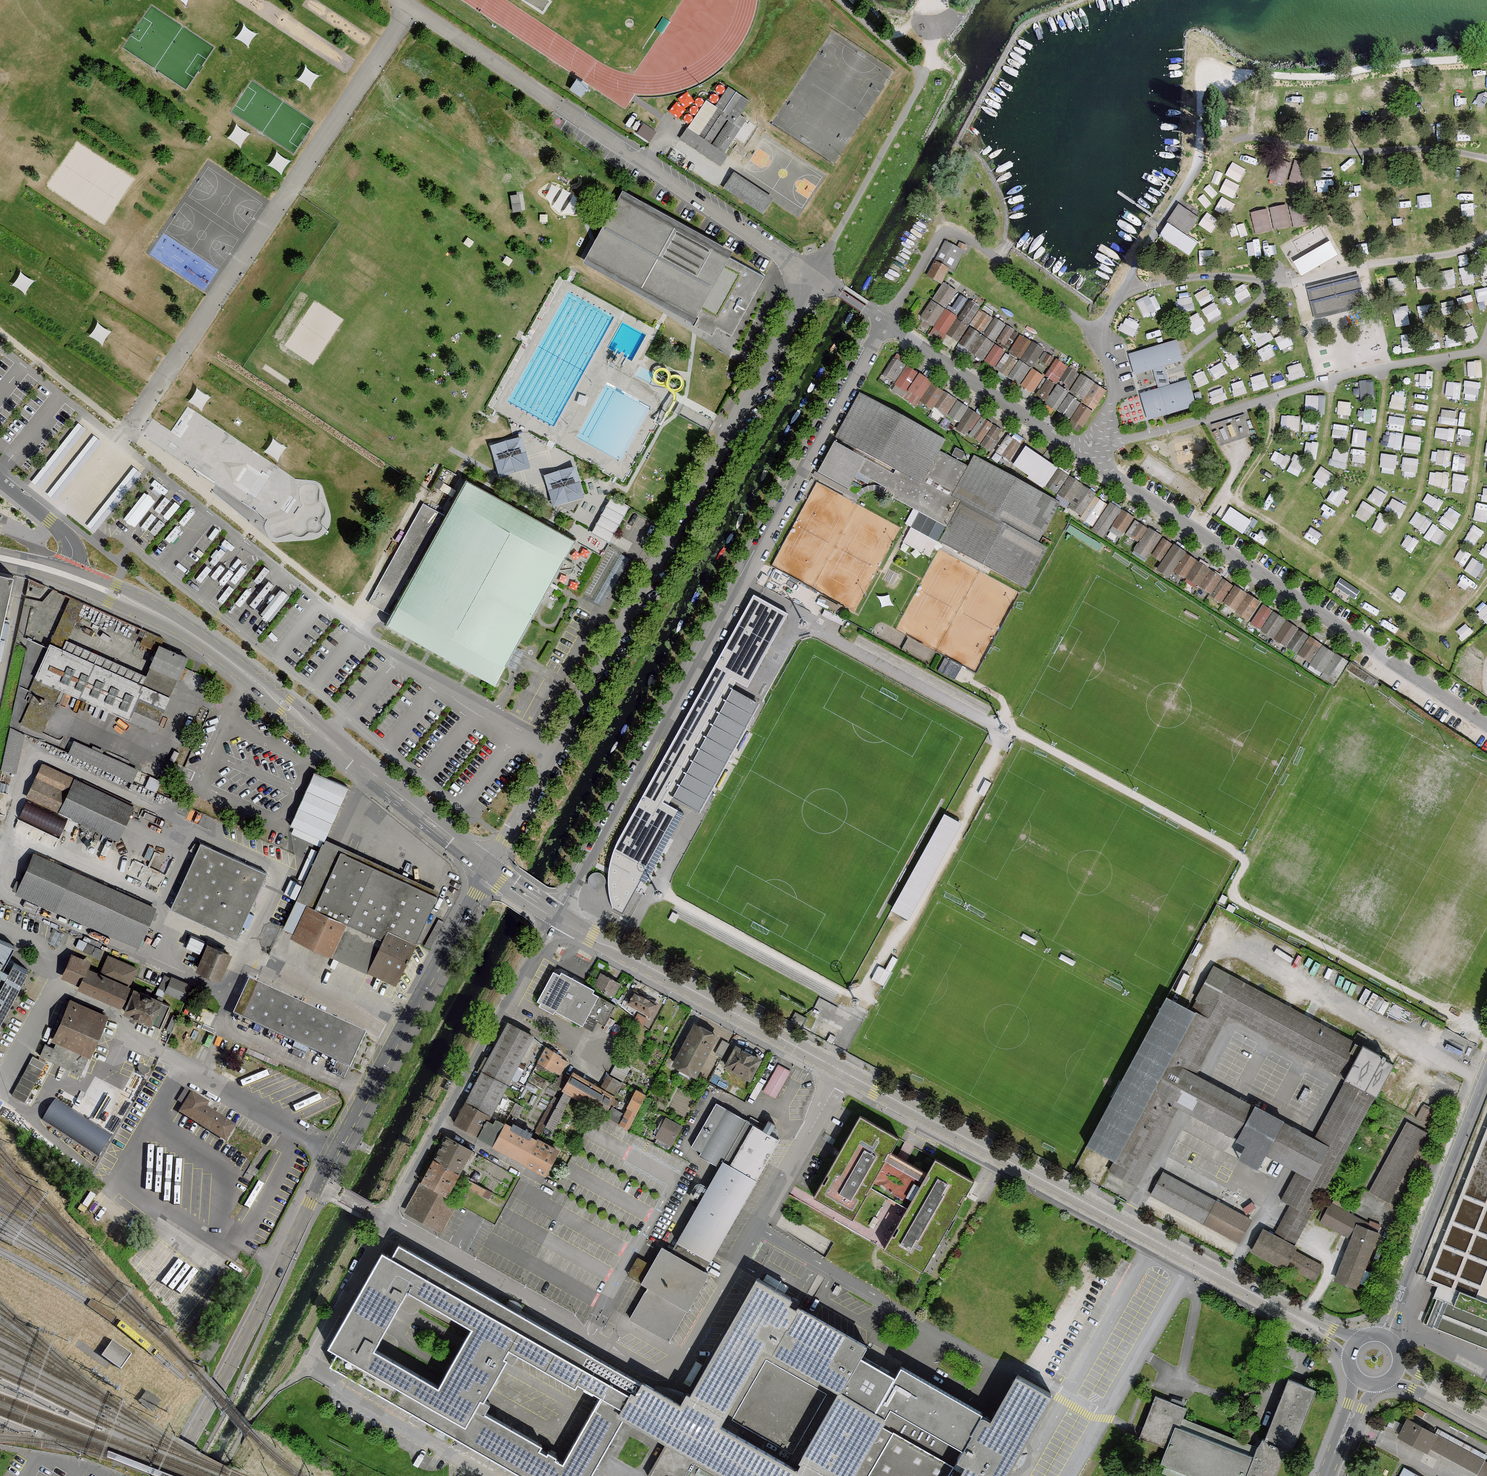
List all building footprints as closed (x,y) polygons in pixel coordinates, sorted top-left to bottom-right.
[(3,1),(20,10),(26,0),(4,0),(3,1)] [(237,35),(249,43),(257,32),(245,24),(237,35)] [(307,66),(300,77),(311,84),(318,74),(307,66)] [(1472,87),(1483,87),(1483,73),(1472,73),(1472,87)] [(569,90),(581,98),(589,87),(577,79),(569,90)] [(1337,98),(1349,98),(1349,86),(1338,85),(1337,98)] [(721,110),(719,113),(727,118),(729,120),(739,126),(744,117),(740,115),(749,101),(729,87),(715,106),(721,110)] [(714,109),(697,134),(710,143),(727,118),(719,113),(714,109)] [(739,126),(729,120),(712,145),(721,151),(739,126)] [(642,121),(637,133),(652,139),(657,127),(642,121)] [(229,135),(242,144),(250,131),(238,123),(229,135)] [(725,159),(684,132),(680,139),(721,165),(725,159)] [(284,170),(290,157),(276,151),(270,164),(284,170)] [(1269,177),(1285,183),(1293,162),(1277,156),(1269,177)] [(1226,174),(1240,182),(1247,168),(1233,160),(1226,174)] [(1302,186),(1306,166),(1293,164),(1289,184),(1302,186)] [(724,187),(763,213),(771,200),(733,175),(724,187)] [(1226,176),(1220,190),(1234,197),(1241,183),(1226,176)] [(1421,208),(1433,204),(1430,192),(1417,196),(1421,208)] [(1216,209),(1229,215),(1235,201),(1221,195),(1216,209)] [(621,198),(589,257),(698,317),(693,326),(705,333),(707,333),(709,329),(712,325),(732,336),(765,276),(621,198)] [(1274,228),(1291,226),(1287,203),(1270,206),(1274,228)] [(1289,206),(1293,226),(1306,223),(1302,203),(1289,206)] [(1197,218),(1178,205),(1159,235),(1188,255),(1196,244),(1185,236),(1197,218)] [(1270,208),(1252,209),(1254,232),(1272,230),(1270,208)] [(1213,232),(1221,220),(1207,211),(1199,223),(1213,232)] [(958,248),(946,242),(935,263),(948,270),(952,272),(963,252),(966,246),(960,243),(958,248)] [(1330,242),(1294,262),(1301,275),(1337,255),(1330,242)] [(1477,265),(1461,265),(1461,283),(1475,282),(1475,274),(1486,274),(1486,260),(1477,260),(1477,265)] [(941,283),(948,270),(935,263),(928,276),(941,283)] [(1442,285),(1456,282),(1454,268),(1440,271),(1442,285)] [(1364,307),(1357,276),(1307,288),(1315,319),(1364,307)] [(955,292),(944,284),(933,300),(945,307),(955,292)] [(1477,303),(1486,301),(1486,286),(1475,288),(1477,303)] [(1200,304),(1213,299),(1208,287),(1196,292),(1200,304)] [(1137,300),(1144,315),(1161,307),(1154,292),(1137,300)] [(967,300),(960,295),(952,308),(949,306),(946,309),(956,316),(967,300)] [(1177,298),(1180,311),(1195,308),(1192,295),(1177,298)] [(1202,308),(1210,320),(1222,312),(1215,300),(1202,308)] [(944,309),(932,301),(921,317),(933,325),(944,309)] [(978,308),(970,302),(959,319),(967,324),(978,308)] [(1432,303),(1419,305),(1420,318),(1434,317),(1432,303)] [(1408,305),(1394,307),(1396,325),(1410,323),(1408,305)] [(956,317),(946,310),(935,327),(945,334),(956,317)] [(992,319),(979,310),(970,325),(982,333),(992,319)] [(1198,334),(1208,325),(1196,311),(1185,321),(1198,334)] [(1127,313),(1120,330),(1135,335),(1142,319),(1127,313)] [(1004,327),(992,319),(982,333),(992,340),(997,332),(999,333),(1004,327)] [(968,327),(956,320),(947,335),(959,342),(968,327)] [(91,335),(105,341),(111,328),(97,321),(91,335)] [(1265,322),(1251,329),(1259,345),(1273,338),(1265,322)] [(1474,324),(1462,328),(1466,341),(1478,336),(1474,324)] [(1017,334),(1006,327),(998,339),(1002,342),(1000,345),(1007,350),(1017,334)] [(982,337),(970,328),(960,343),(972,352),(982,337)] [(1275,337),(1280,348),(1291,344),(1286,332),(1275,337)] [(1030,343),(1020,336),(1010,352),(1020,359),(1030,343)] [(993,344),(982,337),(972,352),(983,359),(993,344)] [(1176,342),(1130,356),(1135,373),(1152,368),(1154,374),(1159,372),(1166,370),(1164,365),(1181,360),(1176,342)] [(1043,351),(1032,344),(1021,360),(1032,367),(1043,351)] [(1259,349),(1263,359),(1276,353),(1272,344),(1259,349)] [(1003,351),(996,346),(986,361),(994,366),(1003,351)] [(1039,360),(1048,366),(1053,358),(1045,352),(1039,360)] [(1016,362),(1005,354),(996,368),(1007,375),(1016,362)] [(908,364),(895,355),(882,374),(896,383),(908,364)] [(1301,357),(1287,359),(1290,378),(1304,376),(1301,357)] [(1468,375),(1482,375),(1482,360),(1468,359),(1468,375)] [(1067,367),(1056,360),(1045,376),(1056,383),(1067,367)] [(1210,367),(1216,378),(1229,371),(1223,360),(1210,367)] [(1030,369),(1019,362),(1009,377),(1020,384),(1030,369)] [(921,373),(908,364),(896,383),(891,390),(904,399),(921,373)] [(1079,375),(1069,368),(1060,381),(1066,385),(1064,387),(1069,390),(1079,375)] [(1042,377),(1033,371),(1022,385),(1031,392),(1042,377)] [(1421,371),(1420,384),(1432,385),(1433,371),(1421,371)] [(935,381),(921,373),(904,399),(917,407),(921,402),(933,384),(935,381)] [(1265,373),(1251,378),(1255,389),(1269,384),(1265,373)] [(1082,400),(1093,383),(1081,376),(1070,392),(1082,400)] [(1054,384),(1044,378),(1037,389),(1039,390),(1036,395),(1045,400),(1048,396),(1047,395),(1054,384)] [(1374,397),(1374,378),(1360,379),(1361,397),(1374,397)] [(1465,379),(1463,397),(1478,399),(1480,381),(1465,379)] [(1169,381),(1163,383),(1157,385),(1159,390),(1142,395),(1148,418),(1194,405),(1188,382),(1170,387),(1169,381)] [(1446,394),(1458,395),(1458,381),(1446,381),(1446,394)] [(946,392),(933,384),(921,402),(932,409),(934,410),(936,407),(946,392)] [(1066,390),(1058,385),(1046,402),(1057,409),(1065,396),(1063,394),(1066,390)] [(1094,385),(1083,402),(1094,409),(1105,392),(1094,385)] [(198,387),(190,399),(202,407),(210,395),(198,387)] [(1390,406),(1403,409),(1407,391),(1393,388),(1390,406)] [(1413,388),(1411,402),(1425,403),(1427,390),(1413,388)] [(991,570),(1025,589),(1048,548),(1038,543),(1060,503),(973,455),(967,467),(939,452),(946,440),(859,392),(835,436),(900,472),(898,477),(834,442),(817,472),(848,489),(857,473),(950,523),(939,542),(991,570)] [(959,401),(946,392),(936,407),(949,415),(959,401)] [(1326,413),(1326,394),(1306,393),(1305,412),(1326,413)] [(1081,404),(1068,395),(1058,411),(1072,419),(1080,405),(1081,404)] [(1338,413),(1351,414),(1351,400),(1338,400),(1338,413)] [(969,407),(959,401),(949,415),(959,422),(969,407)] [(1083,426),(1091,412),(1080,405),(1072,419),(1083,426)] [(1473,423),(1473,407),(1461,406),(1461,423),(1473,423)] [(980,415),(969,407),(959,422),(955,428),(967,436),(967,435),(980,415)] [(1364,407),(1363,420),(1376,420),(1376,408),(1364,407)] [(1442,409),(1440,422),(1454,423),(1456,411),(1442,409)] [(1281,427),(1300,428),(1300,414),(1281,414),(1281,427)] [(993,423),(980,415),(967,435),(980,443),(993,423)] [(1304,417),(1303,429),(1318,430),(1318,418),(1304,417)] [(30,483),(96,532),(143,470),(92,431),(78,420),(30,483)] [(1332,435),(1347,438),(1349,424),(1334,422),(1332,435)] [(1005,431),(993,423),(980,443),(992,451),(1005,431)] [(1354,427),(1352,444),(1366,446),(1367,429),(1354,427)] [(1399,448),(1403,434),(1391,431),(1387,445),(1399,448)] [(1404,453),(1420,453),(1420,435),(1405,434),(1404,453)] [(1021,443),(1008,435),(995,452),(1009,460),(1021,443)] [(520,438),(493,446),(500,474),(519,468),(516,459),(525,456),(520,438)] [(1059,468),(1025,445),(1013,464),(1029,474),(1047,486),(1059,468)] [(1344,468),(1350,451),(1335,446),(1329,463),(1344,468)] [(1365,461),(1366,453),(1354,451),(1353,460),(1365,461)] [(1397,467),(1397,453),(1381,452),(1380,466),(1397,467)] [(1416,479),(1418,457),(1403,456),(1402,478),(1416,479)] [(1322,465),(1315,475),(1326,482),(1332,472),(1322,465)] [(555,472),(558,482),(549,485),(554,503),(582,495),(574,467),(555,472)] [(1071,476),(1059,468),(1047,486),(1059,494),(1071,476)] [(1464,492),(1468,474),(1455,471),(1451,489),(1464,492)] [(1084,485),(1071,476),(1059,494),(1072,503),(1084,485)] [(384,624),(495,686),(553,582),(560,569),(569,574),(574,564),(564,559),(576,538),(465,477),(444,515),(423,503),(368,602),(389,614),(384,624)] [(1329,500),(1341,505),(1347,488),(1335,483),(1329,500)] [(1368,497),(1380,506),(1389,492),(1378,483),(1368,497)] [(1098,494),(1084,485),(1072,503),(1069,507),(1083,517),(1096,496),(1098,494)] [(1110,506),(1096,496),(1083,517),(1081,519),(1095,529),(1110,506)] [(1395,496),(1385,508),(1398,518),(1408,506),(1395,496)] [(629,507),(611,497),(601,515),(609,519),(605,528),(614,533),(629,507)] [(1364,499),(1356,511),(1369,519),(1376,507),(1364,499)] [(1126,510),(1113,502),(1110,506),(1095,529),(1108,537),(1115,526),(1126,510)] [(1475,512),(1486,515),(1486,504),(1477,502),(1475,512)] [(1244,532),(1253,519),(1231,504),(1222,518),(1244,532)] [(1451,527),(1458,516),(1446,508),(1439,519),(1451,527)] [(1137,518),(1126,510),(1115,526),(1127,534),(1137,519),(1137,518)] [(1382,532),(1388,518),(1380,514),(1373,528),(1382,532)] [(1421,514),(1415,525),(1421,528),(1427,516),(1421,514)] [(1148,526),(1137,519),(1127,534),(1138,541),(1148,526)] [(1426,534),(1439,543),(1447,532),(1434,523),(1426,534)] [(1473,523),(1466,538),(1476,543),(1484,528),(1473,523)] [(1163,536),(1148,526),(1138,541),(1133,549),(1148,559),(1151,555),(1163,536)] [(1174,543),(1163,536),(1151,555),(1162,562),(1174,543)] [(1423,539),(1414,553),(1425,560),(1434,545),(1423,539)] [(1187,552),(1174,543),(1162,562),(1158,568),(1170,577),(1176,569),(1187,552)] [(1198,559),(1187,552),(1176,569),(1186,576),(1198,559)] [(1473,556),(1465,569),(1476,576),(1485,563),(1473,556)] [(1213,569),(1198,559),(1186,576),(1201,586),(1213,569)] [(1225,577),(1213,568),(1213,569),(1201,586),(1214,594),(1225,577)] [(1381,570),(1374,582),(1384,588),(1391,577),(1381,570)] [(13,574),(0,571),(0,635),(13,574)] [(1341,576),(1336,585),(1356,597),(1361,588),(1341,576)] [(1237,584),(1225,577),(1214,594),(1213,595),(1225,603),(1237,584)] [(45,586),(29,579),(28,585),(33,587),(31,591),(40,596),(45,586)] [(1405,603),(1412,589),(1401,583),(1394,597),(1405,603)] [(1252,594),(1237,584),(1225,603),(1239,612),(1252,594)] [(1264,603),(1252,594),(1239,612),(1252,621),(1264,604),(1264,603)] [(71,597),(48,648),(25,638),(26,632),(18,631),(16,643),(27,648),(9,727),(34,738),(37,731),(42,733),(55,702),(59,704),(65,691),(155,730),(169,696),(142,684),(140,689),(61,654),(83,603),(71,597)] [(1273,610),(1264,604),(1252,621),(1251,623),(1260,629),(1273,610)] [(1478,612),(1486,622),(1486,604),(1478,612)] [(1286,619),(1273,610),(1260,629),(1273,637),(1286,619)] [(1299,627),(1286,619),(1273,637),(1286,646),(1299,627)] [(1310,635),(1299,627),(1286,646),(1298,654),(1310,635)] [(157,651),(150,665),(178,678),(188,657),(160,645),(163,638),(150,633),(145,645),(157,651)] [(1323,644),(1310,635),(1298,654),(1311,662),(1323,644)] [(1311,662),(1324,671),(1337,652),(1323,644),(1311,662)] [(1336,679),(1349,661),(1337,652),(1324,671),(1336,679)] [(754,705),(727,690),(676,783),(665,777),(643,818),(667,832),(684,800),(699,807),(754,705)] [(698,698),(681,729),(695,736),(712,705),(698,698)] [(92,748),(74,740),(69,752),(132,782),(138,769),(102,752),(103,750),(93,746),(92,748)] [(133,806),(43,765),(17,819),(59,839),(70,817),(117,839),(133,806)] [(314,772),(290,825),(324,840),(325,839),(348,787),(314,772)] [(943,811),(894,910),(912,919),(962,820),(943,811)] [(617,835),(599,865),(626,881),(635,867),(643,871),(655,851),(655,844),(652,839),(634,829),(627,840),(617,835)] [(170,908),(237,939),(267,873),(201,842),(170,908)] [(292,936),(395,984),(435,896),(340,852),(314,908),(307,904),(292,936)] [(154,908),(34,855),(17,892),(137,946),(154,908)] [(587,882),(592,887),(597,889),(600,911),(606,911),(603,887),(603,878),(599,873),(591,872),(587,876),(587,882)] [(200,955),(205,944),(191,938),(186,949),(200,955)] [(0,940),(0,1017),(26,969),(13,962),(8,971),(2,968),(13,946),(0,940)] [(91,953),(94,946),(87,943),(83,950),(91,953)] [(229,954),(208,945),(198,968),(219,977),(229,954)] [(102,950),(95,947),(92,954),(99,957),(102,950)] [(126,993),(131,995),(123,1013),(151,1025),(152,1023),(159,1026),(168,1005),(161,1002),(162,1000),(134,987),(132,992),(127,990),(137,968),(107,955),(99,973),(87,967),(78,987),(120,1006),(126,993)] [(872,977),(885,983),(892,970),(879,964),(872,977)] [(1196,997),(1197,998),(1191,1011),(1166,997),(1086,1145),(1114,1160),(1108,1171),(1135,1186),(1178,1107),(1185,1111),(1246,1144),(1238,1159),(1256,1168),(1264,1154),(1290,1167),(1296,1171),(1281,1199),(1290,1203),(1274,1234),(1263,1229),(1251,1251),(1285,1269),(1286,1266),(1314,1281),(1322,1265),(1295,1250),(1297,1247),(1294,1245),(1375,1095),(1376,1096),(1393,1065),(1380,1059),(1382,1056),(1213,966),(1196,997)] [(553,972),(537,1001),(541,1003),(540,1006),(552,1013),(554,1009),(582,1025),(598,997),(591,993),(593,990),(585,986),(561,972),(559,976),(553,972)] [(618,983),(600,973),(593,985),(613,996),(620,984),(618,983)] [(191,985),(171,976),(165,992),(184,1000),(191,985)] [(249,979),(233,1014),(338,1061),(332,1073),(344,1079),(366,1031),(249,979)] [(658,1003),(633,990),(626,1003),(651,1016),(658,1003)] [(614,1006),(598,997),(582,1025),(592,1030),(597,1022),(603,1025),(614,1006)] [(107,1017),(69,1001),(52,1039),(57,1042),(89,1056),(90,1056),(107,1017)] [(850,1018),(855,1007),(842,1001),(837,1013),(850,1018)] [(534,1037),(507,1023),(488,1058),(465,1101),(491,1115),(534,1037)] [(718,1036),(694,1023),(671,1064),(695,1077),(718,1036)] [(729,1044),(723,1040),(715,1054),(722,1057),(729,1044)] [(81,1073),(89,1056),(57,1042),(54,1048),(45,1044),(40,1055),(81,1073)] [(761,1060),(735,1047),(724,1067),(750,1081),(761,1060)] [(560,1055),(545,1048),(538,1062),(560,1074),(567,1062),(559,1058),(560,1055)] [(44,1063),(32,1057),(12,1094),(24,1101),(44,1063)] [(617,1061),(610,1073),(623,1080),(630,1068),(617,1061)] [(790,1071),(778,1065),(763,1091),(774,1098),(790,1071)] [(600,1089),(572,1073),(568,1079),(561,1091),(596,1110),(603,1115),(609,1105),(611,1106),(624,1083),(608,1074),(600,1089)] [(555,1087),(561,1091),(568,1079),(561,1075),(555,1087)] [(191,1091),(185,1087),(177,1100),(183,1103),(191,1091)] [(628,1108),(619,1124),(628,1128),(645,1095),(635,1090),(626,1107),(628,1108)] [(208,1102),(192,1092),(179,1112),(225,1141),(235,1125),(206,1107),(208,1102)] [(570,1098),(562,1094),(554,1108),(545,1125),(552,1130),(570,1098)] [(491,1115),(465,1101),(453,1123),(496,1147),(508,1124),(491,1115)] [(670,1252),(704,1271),(778,1140),(768,1135),(774,1125),(767,1121),(762,1130),(716,1104),(692,1146),(702,1152),(700,1155),(719,1166),(670,1252)] [(545,1125),(554,1108),(548,1105),(534,1131),(540,1134),(545,1125)] [(45,1115),(38,1111),(35,1117),(41,1121),(45,1115)] [(898,1138),(860,1116),(840,1151),(838,1154),(814,1197),(852,1219),(871,1187),(887,1196),(897,1201),(907,1207),(884,1248),(922,1270),(964,1198),(973,1180),(934,1159),(926,1174),(901,1160),(889,1154),(898,1138)] [(681,1127),(666,1118),(655,1137),(670,1146),(681,1127)] [(1407,1122),(1369,1191),(1389,1201),(1426,1132),(1407,1122)] [(508,1124),(496,1147),(528,1164),(540,1141),(508,1124)] [(433,1159),(459,1173),(471,1151),(445,1136),(433,1159)] [(1432,1279),(1442,1283),(1426,1324),(1486,1348),(1486,1138),(1432,1279)] [(540,1141),(528,1164),(545,1173),(557,1150),(540,1141)] [(420,1183),(446,1197),(459,1173),(433,1159),(420,1183)] [(259,1170),(251,1165),(243,1177),(250,1181),(253,1175),(255,1177),(259,1170)] [(1252,1220),(1163,1172),(1151,1195),(1239,1243),(1252,1220)] [(485,1189),(464,1178),(461,1184),(481,1196),(485,1189)] [(446,1197),(420,1183),(404,1211),(442,1232),(457,1203),(446,1197)] [(1356,1289),(1379,1233),(1365,1228),(1368,1223),(1348,1212),(1351,1206),(1334,1198),(1331,1204),(1329,1203),(1320,1222),(1350,1238),(1333,1279),(1356,1289)] [(641,1382),(398,1245),(391,1257),(379,1279),(404,1293),(406,1289),(471,1325),(466,1336),(502,1356),(507,1347),(574,1384),(576,1380),(601,1394),(562,1463),(554,1458),(556,1456),(547,1451),(546,1453),(538,1449),(542,1443),(478,1408),(484,1397),(444,1375),(437,1386),(372,1350),(382,1332),(357,1319),(339,1352),(331,1366),(528,1475),(588,1475),(622,1415),(641,1382)] [(708,1273),(704,1271),(670,1252),(662,1247),(641,1283),(648,1287),(630,1319),(668,1341),(687,1309),(688,1309),(708,1273)] [(382,1332),(404,1293),(379,1279),(391,1257),(382,1251),(329,1346),(339,1352),(357,1319),(382,1332)] [(683,1397),(681,1402),(718,1423),(761,1349),(786,1303),(790,1297),(755,1278),(690,1394),(686,1392),(683,1397)] [(761,1349),(839,1392),(859,1357),(866,1344),(854,1337),(796,1305),(794,1308),(791,1306),(786,1303),(761,1349)] [(502,1356),(466,1336),(444,1375),(484,1397),(506,1358),(502,1356)] [(131,1353),(112,1339),(102,1354),(121,1368),(131,1353)] [(839,1392),(761,1349),(718,1423),(797,1466),(839,1392)] [(859,1357),(839,1392),(883,1417),(888,1407),(906,1417),(920,1391),(895,1377),(877,1367),(859,1357)] [(902,1366),(895,1377),(920,1391),(906,1417),(963,1448),(967,1440),(968,1439),(970,1436),(978,1421),(980,1417),(981,1415),(983,1412),(902,1366)] [(962,1472),(961,1474),(960,1475),(1005,1475),(1007,1473),(1012,1464),(1016,1457),(1051,1394),(1015,1374),(990,1419),(986,1417),(981,1415),(980,1417),(978,1421),(970,1436),(968,1439),(967,1440),(963,1448),(957,1459),(967,1464),(962,1472)] [(622,1415),(668,1441),(731,1475),(815,1475),(797,1466),(718,1423),(681,1402),(642,1380),(641,1382),(622,1415)] [(1289,1380),(1267,1441),(1261,1440),(1258,1449),(1249,1475),(1277,1475),(1287,1449),(1293,1450),(1315,1391),(1289,1380)] [(139,1401),(153,1411),(160,1402),(146,1392),(139,1401)] [(883,1417),(839,1392),(797,1466),(815,1475),(859,1475),(861,1473),(854,1469),(879,1425),(884,1417),(883,1417)] [(1155,1396),(1140,1436),(1139,1438),(1166,1449),(1161,1462),(1164,1463),(1161,1471),(1174,1475),(1249,1475),(1258,1449),(1187,1419),(1183,1418),(1187,1408),(1175,1404),(1155,1396)] [(1407,1418),(1397,1436),(1427,1452),(1430,1447),(1482,1475),(1486,1475),(1486,1461),(1484,1460),(1486,1455),(1442,1431),(1439,1435),(1407,1418)] [(879,1425),(854,1469),(861,1473),(859,1475),(960,1475),(961,1474),(962,1472),(952,1466),(953,1466),(879,1425)] [(668,1441),(648,1475),(731,1475),(668,1441)] [(1402,1467),(1397,1475),(1419,1475),(1402,1467)]
